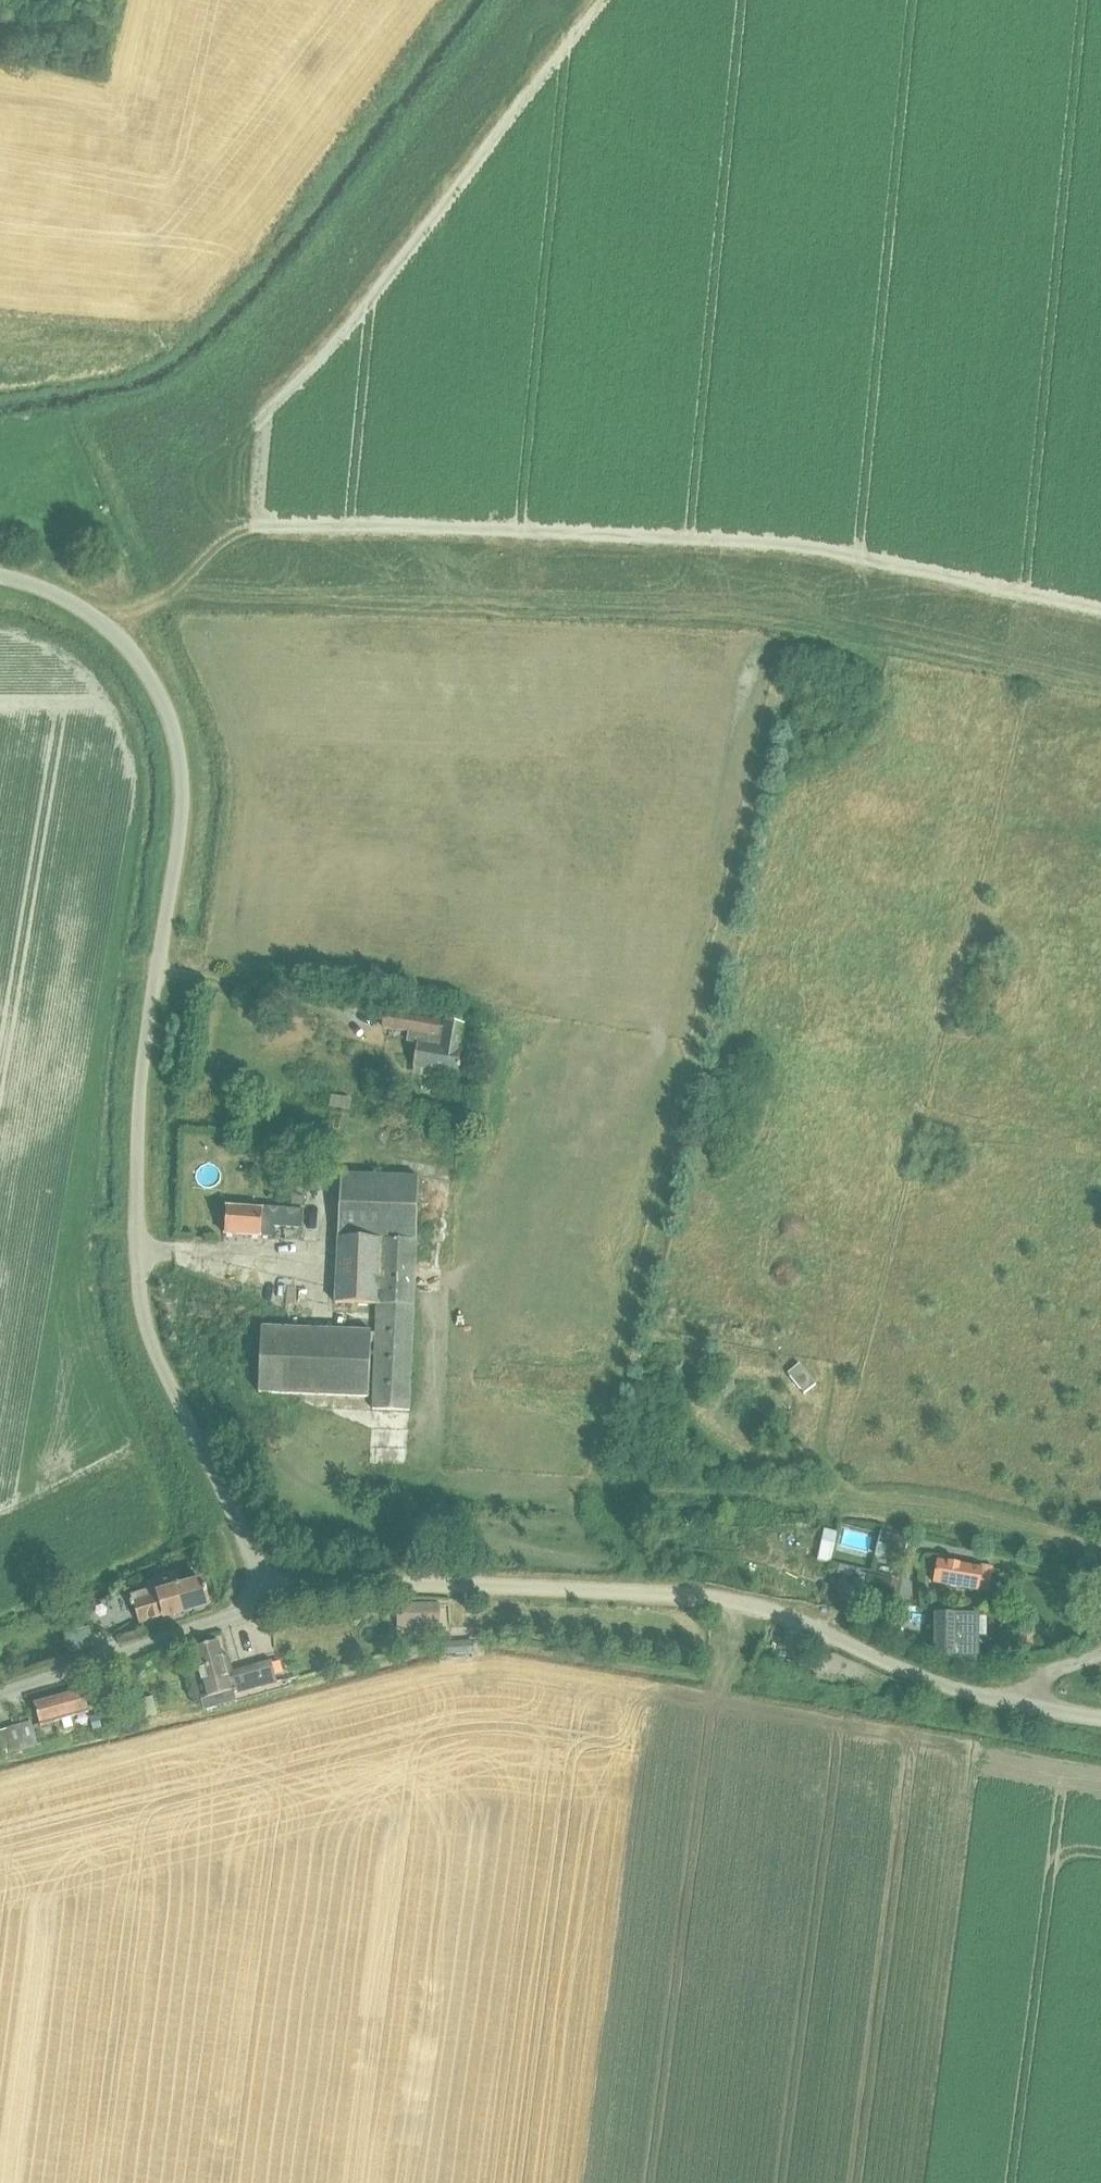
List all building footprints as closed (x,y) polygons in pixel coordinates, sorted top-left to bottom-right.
[(407,1043),(417,1044),(414,1069),(458,1075),(461,1049),(460,1049),(463,1025),(445,1022),(444,1029),(438,1028),(439,1021),(386,1013),(383,1028),(409,1032),(407,1043)] [(331,1095),(329,1106),(349,1109),(351,1098),(331,1095)] [(281,1149),(280,1162),(293,1163),(294,1150),(281,1149)] [(340,1172),(335,1303),(377,1305),(373,1412),(411,1414),(415,1306),(414,1306),(419,1175),(340,1172)] [(292,1197),(291,1207),(304,1208),(305,1197),(292,1197)] [(227,1207),(225,1235),(270,1238),(272,1238),(273,1227),(302,1229),(304,1210),(263,1207),(262,1210),(227,1207)] [(372,1332),(271,1328),(261,1327),(259,1393),(275,1393),(369,1397),(372,1332)] [(799,1363),(787,1373),(804,1394),(816,1384),(799,1363)] [(820,1558),(833,1560),(837,1529),(825,1527),(820,1558)] [(881,1535),(876,1555),(903,1562),(908,1541),(881,1535)] [(940,1561),(936,1582),(979,1591),(981,1582),(991,1584),(991,1581),(993,1571),(940,1561)] [(869,1575),(866,1589),(889,1594),(892,1580),(869,1575)] [(138,1616),(140,1624),(210,1604),(207,1596),(209,1596),(206,1582),(204,1583),(203,1581),(183,1587),(181,1577),(162,1582),(163,1586),(132,1595),(134,1602),(132,1602),(136,1617),(138,1616)] [(440,1604),(397,1605),(398,1628),(440,1627),(440,1604)] [(979,1663),(979,1615),(934,1614),(934,1657),(955,1657),(955,1664),(967,1664),(979,1663)] [(997,1654),(1014,1654),(1014,1632),(997,1633),(997,1654)] [(1035,1634),(1020,1634),(1020,1643),(1035,1643),(1035,1634)] [(194,1649),(208,1699),(235,1692),(236,1696),(279,1685),(273,1662),(234,1673),(230,1656),(225,1658),(220,1642),(194,1649)] [(456,1643),(448,1644),(448,1656),(473,1655),(472,1643),(456,1643)] [(768,1668),(771,1659),(761,1656),(758,1664),(768,1668)] [(792,1678),(800,1680),(804,1665),(796,1663),(792,1678)] [(811,1674),(809,1680),(817,1682),(819,1677),(811,1674)] [(39,1705),(47,1728),(91,1714),(84,1691),(39,1705)] [(154,1700),(141,1703),(145,1719),(158,1716),(154,1700)] [(99,1716),(91,1718),(94,1730),(102,1728),(99,1716)] [(0,1731),(0,1751),(8,1749),(9,1753),(38,1745),(32,1722),(0,1731)]
